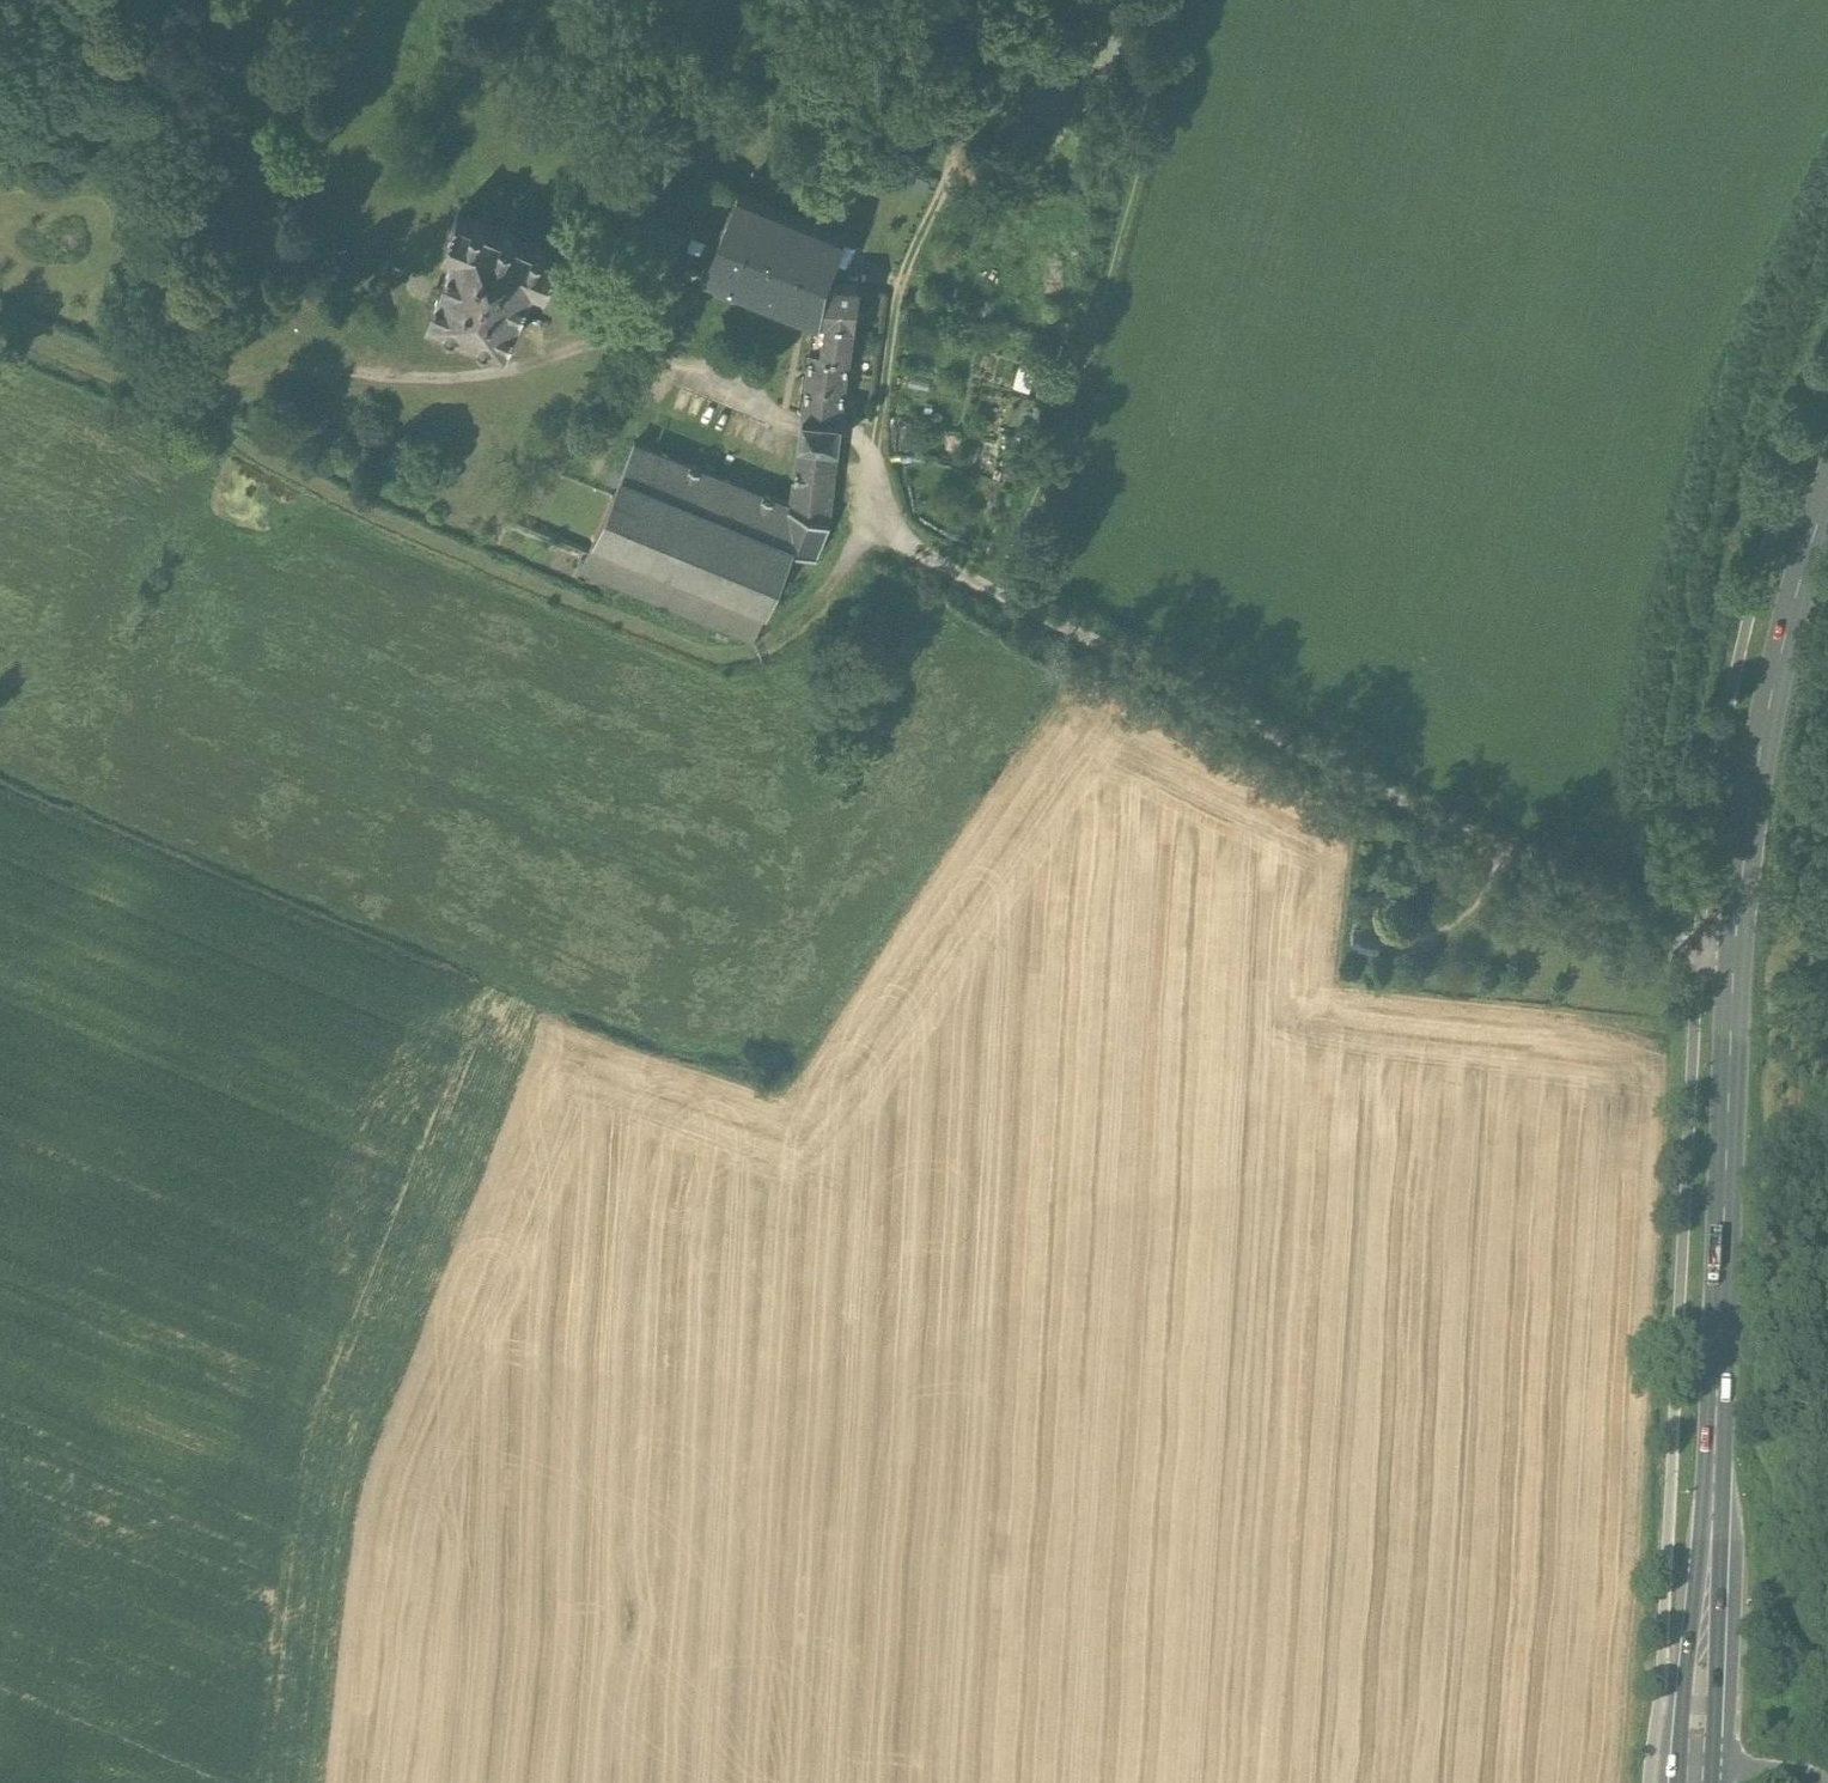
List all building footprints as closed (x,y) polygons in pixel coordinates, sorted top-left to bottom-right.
[(846,238),(738,192),(705,273),(815,319),(819,319),(826,284),(846,238)] [(560,253),(458,211),(446,242),(457,247),(429,316),(506,347),(535,279),(547,284),(560,253)] [(858,287),(826,284),(819,319),(815,319),(802,429),(801,441),(839,445),(840,434),(849,357),(854,322),(858,287)] [(839,445),(801,441),(793,510),(829,525),(839,445)] [(793,510),(635,444),(622,476),(794,547),(816,557),(829,525),(793,510)] [(794,547),(622,476),(595,541),(767,613),(794,547)] [(767,613),(595,541),(582,573),(754,644),(767,613)]
